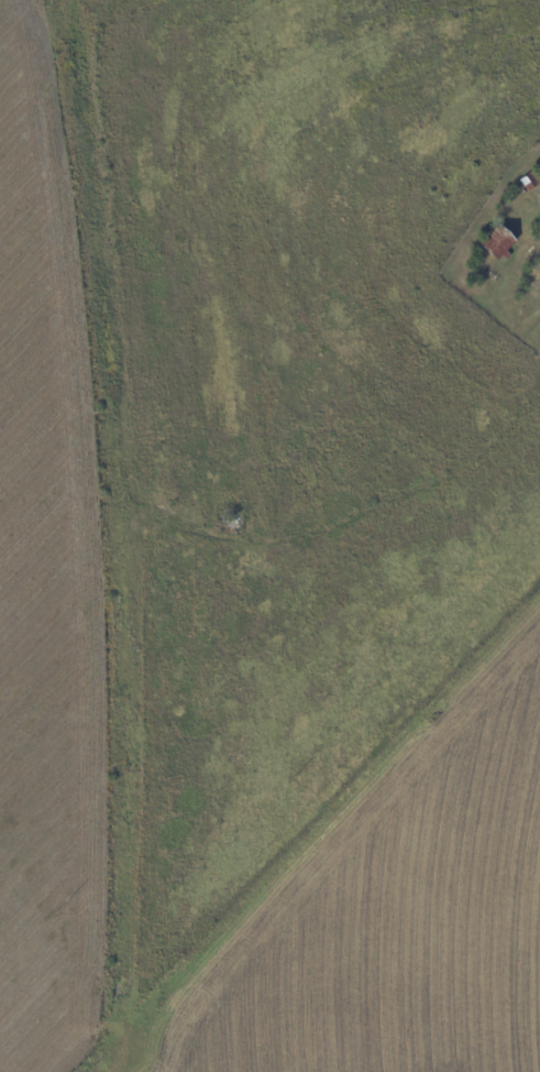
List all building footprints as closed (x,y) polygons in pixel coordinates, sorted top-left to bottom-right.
[(535,171),(539,177),(539,184),(530,193),(520,182),(535,171)] [(507,200),(514,193),(518,197),(511,205),(507,200)] [(498,226),(521,248),(504,265),(499,261),(498,263),(480,245),(498,226)]
